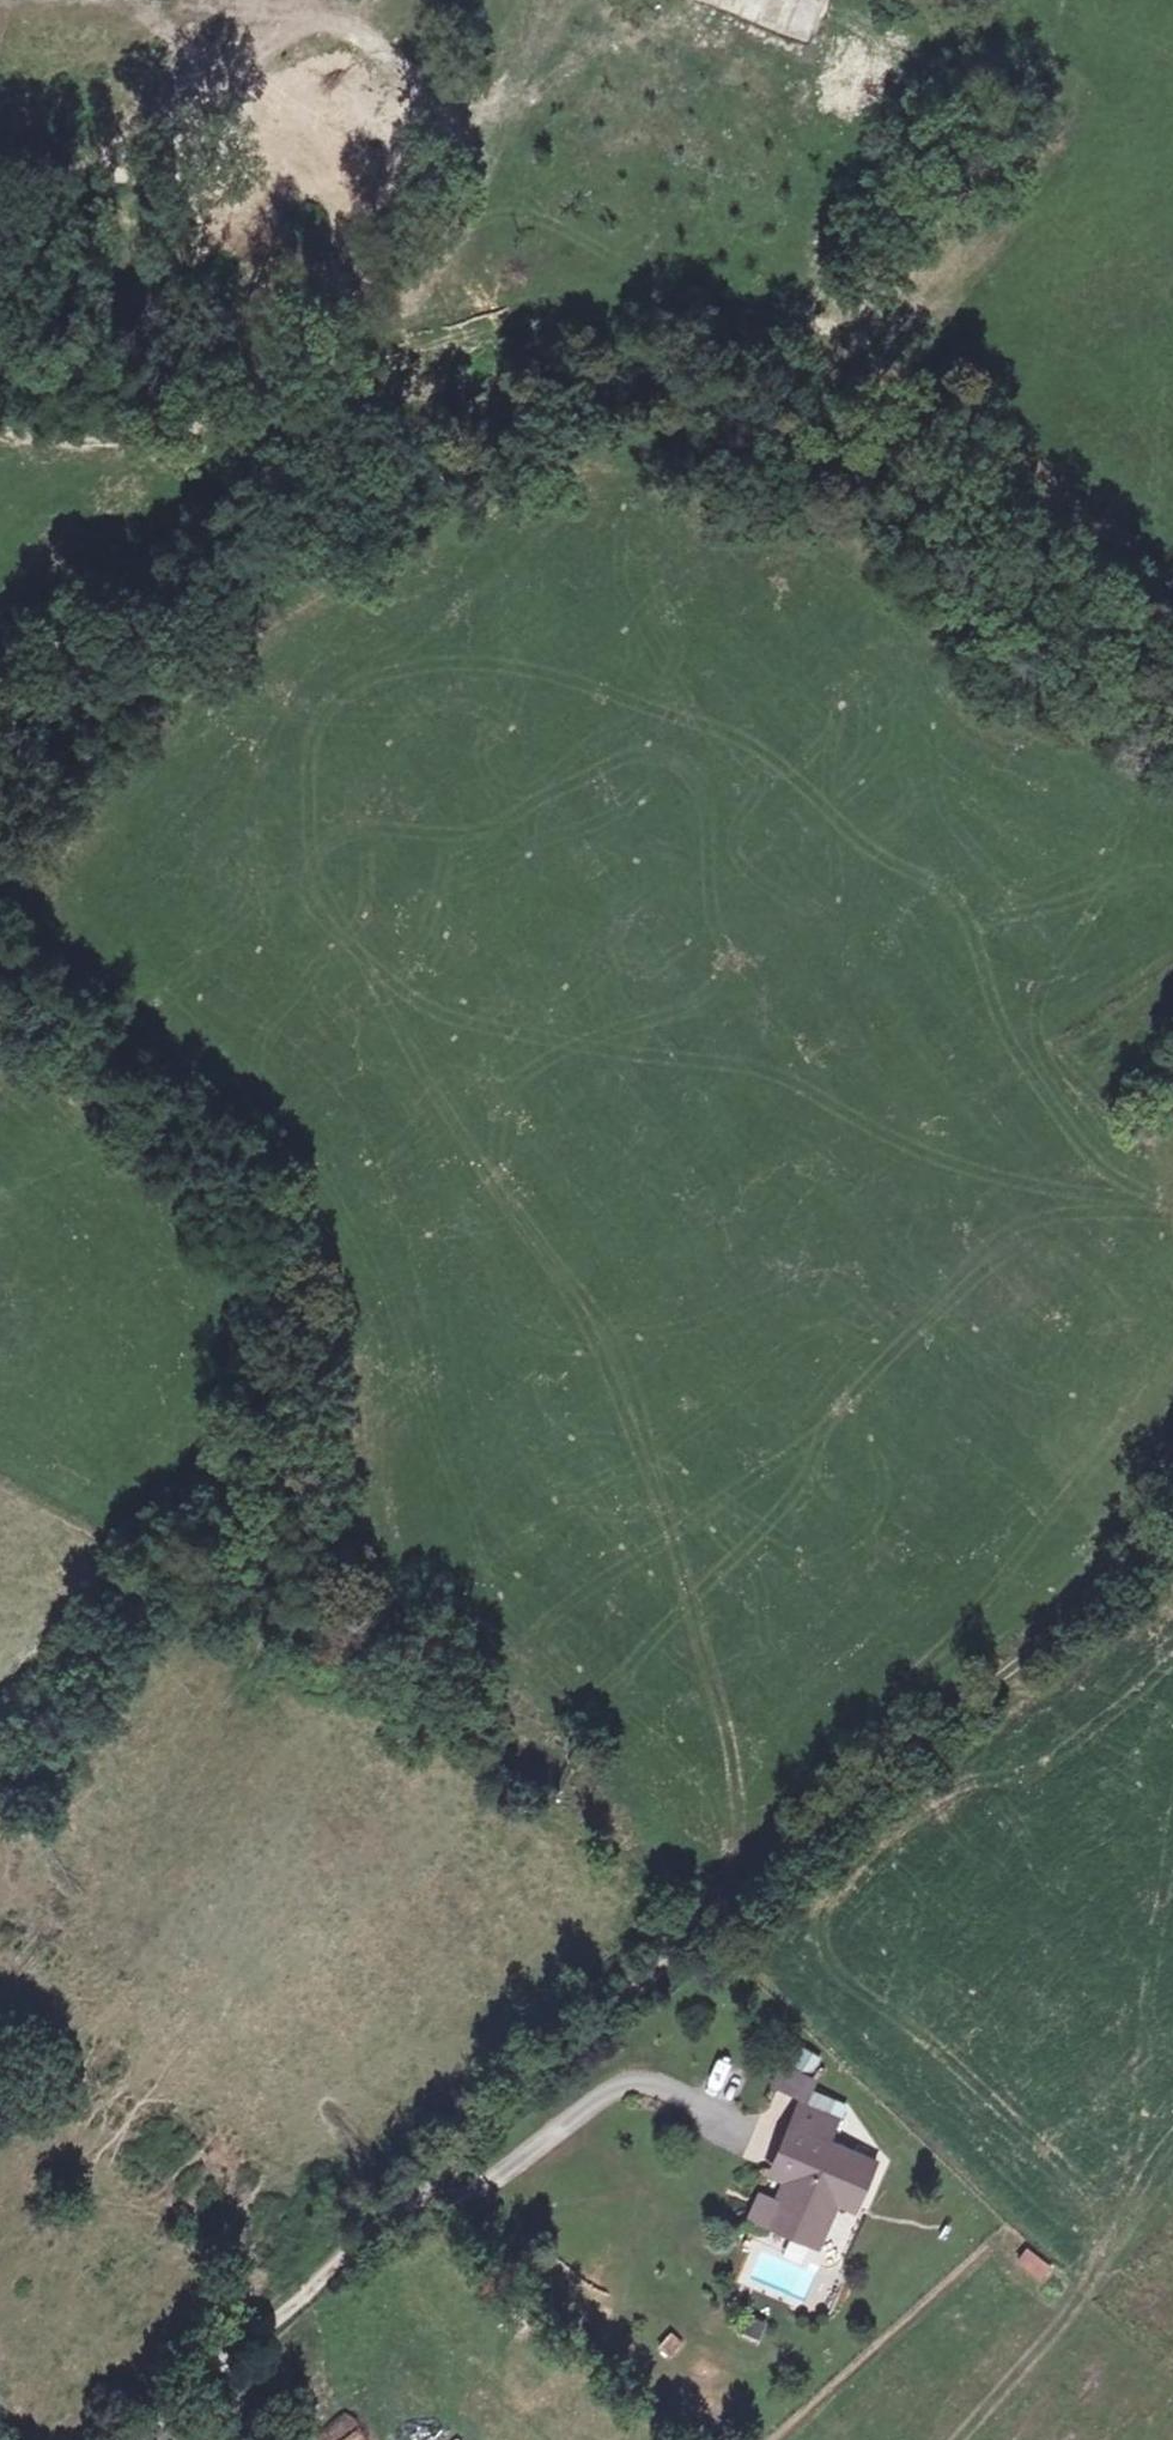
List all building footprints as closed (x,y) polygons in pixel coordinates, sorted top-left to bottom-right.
[(808,2075),(818,2059),(803,2050),(793,2065),(808,2075)] [(808,2091),(813,2078),(783,2064),(774,2086),(804,2099),(808,2091)] [(852,2207),(870,2163),(823,2144),(834,2119),(826,2116),(832,2101),(808,2091),(804,2099),(802,2104),(800,2104),(775,2163),(791,2170),(787,2179),(778,2200),(768,2224),(816,2244),(834,2200),(852,2207)] [(787,2179),(791,2170),(775,2163),(771,2172),(787,2179)] [(768,2224),(778,2200),(762,2193),(752,2218),(768,2224)] [(1040,2279),(1049,2267),(1027,2249),(1017,2261),(1040,2279)] [(671,2357),(681,2344),(670,2335),(659,2347),(671,2357)] [(325,2427),(331,2439),(358,2439),(347,2417),(325,2427)]
